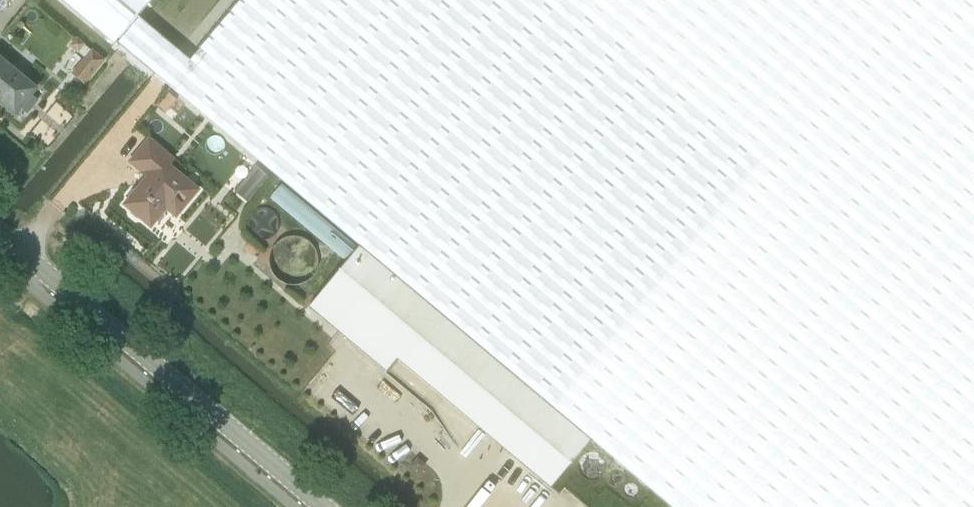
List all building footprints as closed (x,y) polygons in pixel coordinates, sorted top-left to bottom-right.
[(8,0),(0,0),(0,10),(8,0)] [(112,44),(149,0),(59,0),(112,44)] [(591,440),(671,506),(973,506),(973,0),(240,0),(169,86),(359,245),(591,440)] [(72,72),(88,83),(106,56),(90,45),(72,72)] [(14,115),(35,90),(0,61),(0,104),(14,115)] [(176,215),(197,190),(167,165),(172,159),(149,140),(131,161),(149,176),(138,189),(133,190),(128,196),(129,200),(125,204),(130,208),(131,213),(137,218),(141,217),(151,225),(154,222),(158,221),(164,215),(163,210),(166,207),(176,215)] [(248,199),(270,176),(256,163),(235,187),(248,199)] [(308,306),(386,372),(397,359),(550,488),(591,440),(359,245),(308,306)]
